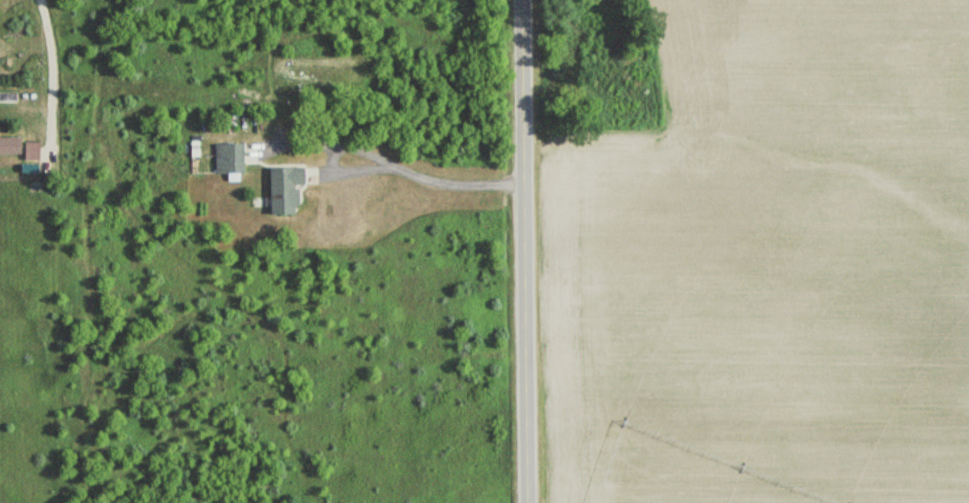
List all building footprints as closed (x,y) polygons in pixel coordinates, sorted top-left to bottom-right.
[(20,156),(20,139),(0,139),(0,156),(20,156)] [(215,146),(215,176),(243,176),(243,146),(215,146)] [(267,169),(267,217),(295,217),(295,187),(303,186),(303,169),(267,169)]
